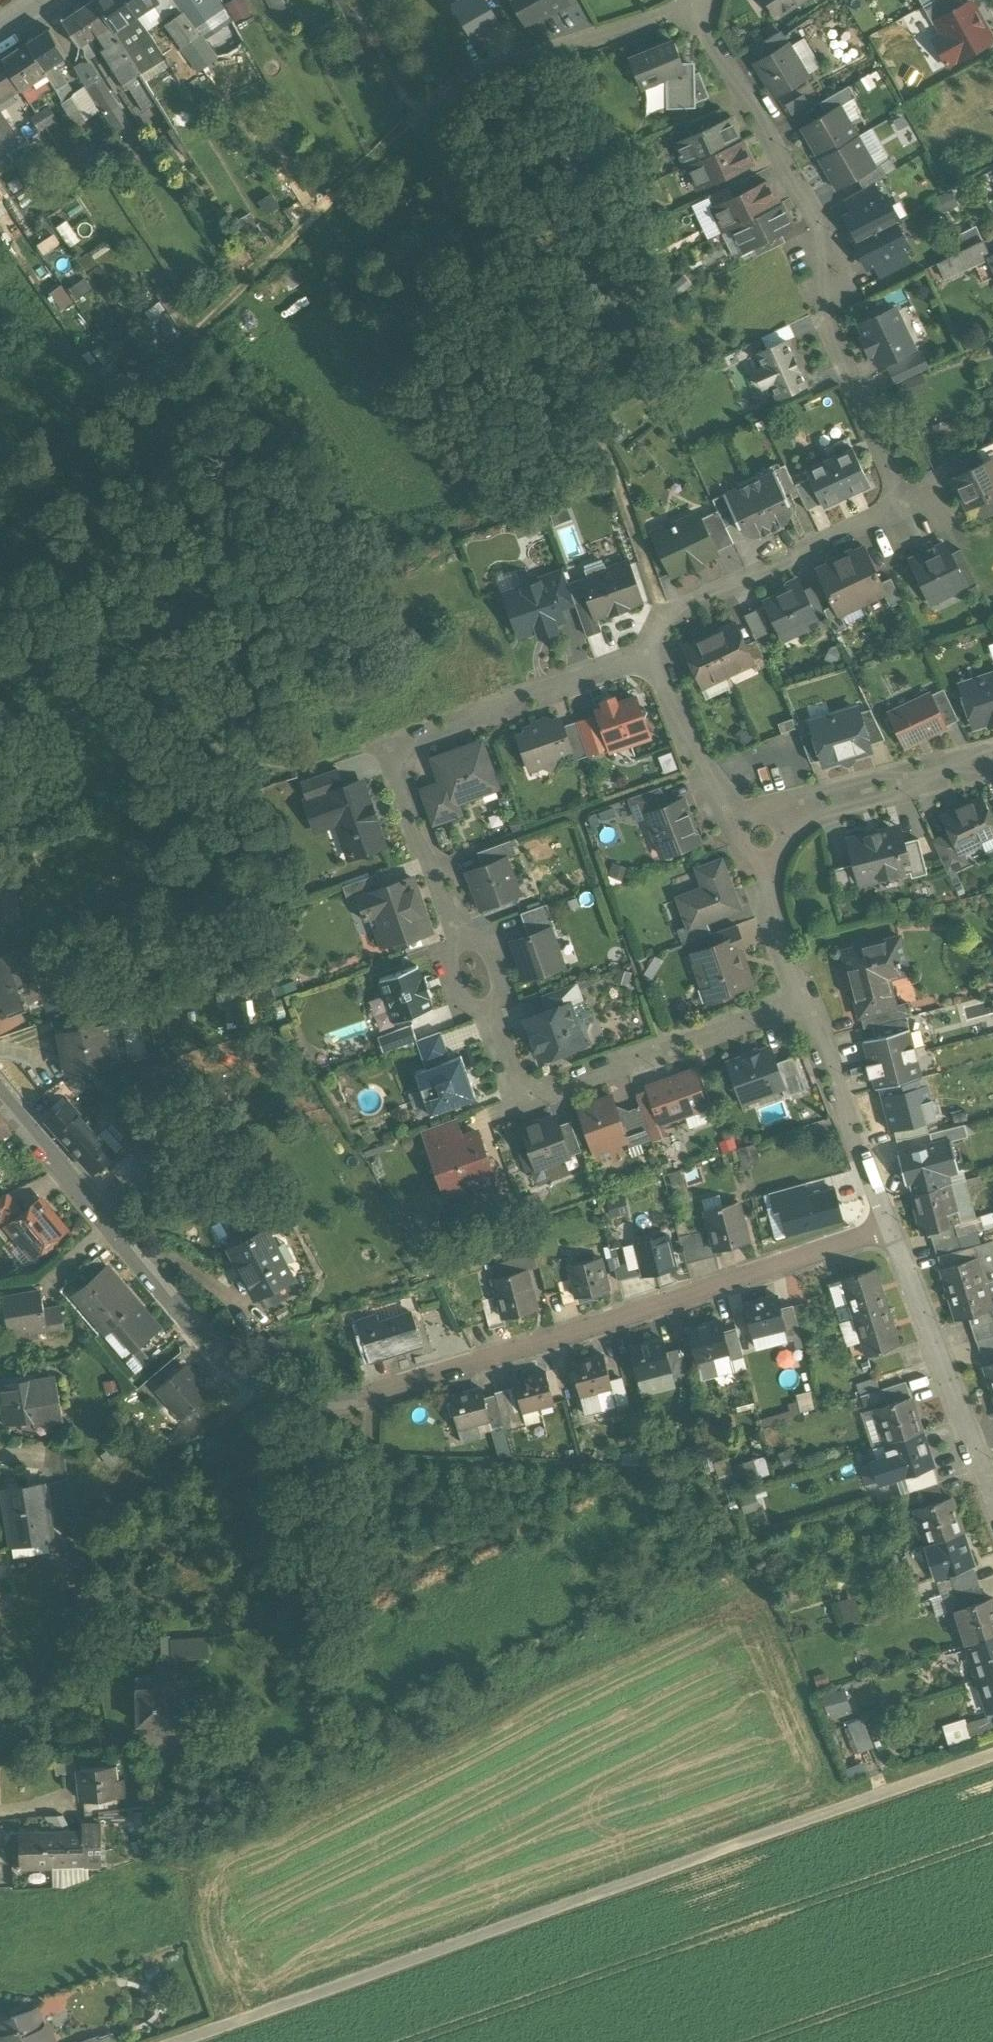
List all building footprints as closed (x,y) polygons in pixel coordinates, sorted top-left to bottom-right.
[(76,12),(92,37),(97,34),(111,26),(95,0),(94,0),(76,12)] [(111,26),(119,39),(124,47),(131,42),(124,31),(121,33),(118,29),(137,17),(126,0),(95,0),(111,26)] [(137,17),(154,5),(164,19),(171,14),(164,3),(161,4),(158,0),(126,0),(137,17)] [(185,18),(197,35),(198,36),(203,42),(233,22),(221,0),(173,0),(185,18)] [(271,10),(284,3),(283,0),(266,0),(271,10)] [(500,24),(486,0),(460,0),(454,4),(474,39),(500,24)] [(528,24),(566,2),(565,0),(514,0),(528,24)] [(772,1),(771,6),(778,17),(804,0),(771,0),(772,1)] [(923,6),(933,25),(937,23),(936,22),(964,7),(960,0),(934,0),(923,6)] [(964,7),(936,22),(937,23),(943,35),(932,41),(946,66),(992,41),(971,3),(964,7)] [(92,37),(76,12),(62,22),(78,46),(83,43),(92,37)] [(152,39),(137,17),(118,29),(121,33),(124,31),(131,42),(124,47),(140,73),(164,60),(152,39)] [(185,18),(170,29),(186,52),(189,50),(186,45),(197,35),(185,18)] [(111,26),(97,34),(105,48),(119,39),(111,26)] [(49,29),(28,43),(44,71),(56,64),(66,57),(49,29)] [(779,32),(752,48),(760,61),(787,45),(779,32)] [(197,35),(186,45),(189,50),(196,59),(209,50),(203,42),(198,36),(197,35)] [(92,37),(83,43),(85,56),(88,60),(95,55),(94,54),(92,37)] [(105,48),(101,50),(123,84),(140,73),(124,47),(119,39),(105,48)] [(673,41),(629,58),(641,87),(667,77),(685,70),(683,66),(673,41)] [(28,43),(3,59),(18,86),(22,91),(46,75),(44,71),(28,43)] [(760,61),(756,64),(775,96),(806,77),(787,45),(760,61)] [(3,59),(0,61),(0,80),(8,92),(18,86),(3,59)] [(56,64),(44,71),(46,75),(64,104),(74,96),(74,95),(56,64)] [(92,65),(88,68),(77,73),(86,85),(99,76),(92,65)] [(692,66),(683,66),(685,70),(667,77),(668,107),(695,106),(694,102),(708,96),(698,72),(694,74),(693,65),(692,65),(692,66)] [(140,73),(123,84),(127,91),(131,89),(145,111),(158,103),(155,97),(140,73)] [(99,76),(86,85),(103,114),(117,103),(110,92),(111,92),(110,91),(109,91),(99,77),(99,76)] [(0,80),(0,98),(8,92),(0,80)] [(849,86),(819,104),(825,114),(839,106),(839,107),(856,97),(849,86)] [(74,96),(64,104),(78,126),(97,113),(82,89),(74,95),(74,96)] [(785,102),(790,113),(809,104),(804,93),(785,102)] [(825,114),(801,128),(810,144),(811,143),(820,158),(857,137),(839,107),(839,106),(825,114)] [(49,109),(31,119),(38,131),(56,121),(49,109)] [(718,110),(687,123),(691,134),(722,120),(718,110)] [(0,115),(0,142),(13,134),(0,115)] [(691,134),(675,141),(680,152),(679,153),(680,155),(681,155),(685,165),(687,164),(740,140),(730,117),(691,134)] [(0,142),(0,145),(6,154),(20,144),(13,134),(0,142)] [(857,137),(820,158),(831,176),(829,177),(837,190),(875,168),(857,137)] [(740,140),(687,164),(698,187),(714,180),(745,166),(752,163),(742,139),(740,140)] [(0,161),(0,172),(12,164),(7,156),(0,161)] [(896,169),(890,158),(881,164),(887,175),(896,169)] [(745,166),(714,180),(719,191),(724,189),(751,177),(745,166)] [(751,177),(724,189),(730,200),(761,185),(756,175),(751,177)] [(730,200),(713,208),(724,231),(732,227),(779,205),(779,204),(768,182),(730,200)] [(874,182),(843,200),(850,214),(882,198),(874,182)] [(850,214),(845,217),(857,241),(858,242),(895,222),(895,223),(899,221),(886,196),(882,198),(850,214)] [(779,205),(732,227),(743,250),(751,246),(780,232),(792,226),(781,203),(779,204),(779,205)] [(895,222),(858,242),(857,241),(854,243),(867,268),(904,249),(908,247),(895,223),(895,222)] [(780,232),(751,246),(756,257),(785,243),(780,232)] [(983,240),(963,250),(968,263),(989,253),(983,240)] [(904,249),(872,266),(880,279),(912,263),(904,249)] [(62,309),(73,303),(66,291),(55,298),(62,309)] [(895,309),(859,325),(864,337),(861,339),(869,357),(873,355),(879,367),(915,350),(895,309)] [(786,341),(757,354),(763,369),(756,372),(763,388),(770,384),(777,399),(806,386),(799,370),(799,371),(792,357),(793,356),(786,341)] [(921,355),(889,370),(896,384),(927,369),(921,355)] [(821,505),(823,508),(871,486),(850,440),(825,452),(829,461),(806,472),(809,479),(821,505)] [(976,450),(983,465),(992,461),(992,462),(992,443),(976,450)] [(954,479),(968,509),(992,497),(992,462),(992,461),(983,465),(954,479)] [(794,486),(785,466),(774,471),(787,498),(797,492),(794,486)] [(774,471),(760,478),(758,473),(747,478),(772,532),(783,527),(782,525),(787,521),(790,516),(791,511),(790,505),(787,498),(774,471)] [(747,478),(736,484),(738,488),(724,495),(736,522),(740,529),(743,533),(746,535),(749,536),(754,537),(760,536),(760,538),(772,532),(747,478)] [(821,505),(809,479),(794,486),(797,492),(806,512),(821,505)] [(736,522),(724,495),(713,499),(718,511),(725,527),(736,522)] [(978,505),(983,517),(992,513),(992,499),(978,505)] [(573,509),(558,514),(560,522),(575,517),(573,509)] [(725,527),(718,511),(699,520),(714,552),(733,543),(725,527)] [(696,514),(671,526),(673,530),(658,538),(666,554),(664,555),(673,575),(688,568),(690,571),(702,566),(700,562),(716,555),(714,552),(699,520),(696,514)] [(575,517),(560,522),(565,534),(580,528),(575,517)] [(944,545),(911,560),(929,598),(942,592),(944,596),(964,587),(944,545)] [(880,584),(864,550),(841,561),(861,604),(883,593),(884,593),(880,584)] [(861,604),(841,561),(818,571),(834,605),(838,614),(840,614),(861,604)] [(606,569),(604,562),(584,569),(587,576),(586,577),(592,596),(588,597),(595,617),(596,616),(610,611),(611,613),(626,608),(626,606),(641,601),(627,562),(606,569)] [(563,570),(549,575),(547,581),(558,610),(559,609),(575,603),(568,583),(563,570)] [(586,577),(568,583),(575,603),(586,635),(601,630),(596,616),(595,617),(588,597),(592,596),(586,577)] [(891,579),(880,584),(884,593),(883,593),(890,607),(902,602),(891,579)] [(791,591),(767,603),(781,633),(794,627),(796,631),(816,621),(811,610),(803,593),(796,580),(788,584),(791,591)] [(547,581),(511,593),(515,605),(510,616),(517,619),(522,633),(536,628),(539,635),(557,629),(554,622),(562,619),(559,609),(558,610),(547,581)] [(821,606),(812,585),(803,593),(811,610),(821,606)] [(838,614),(834,605),(824,610),(827,617),(835,634),(846,628),(840,614),(838,614)] [(821,606),(811,610),(816,621),(827,617),(824,610),(821,606)] [(756,608),(743,613),(753,636),(765,631),(756,608)] [(744,645),(734,623),(709,635),(728,675),(751,664),(752,663),(744,645)] [(709,635),(683,647),(702,687),(728,675),(709,635)] [(767,666),(756,640),(744,645),(752,663),(751,664),(755,671),(767,666)] [(978,679),(979,683),(962,688),(967,706),(965,711),(966,715),(971,718),(974,726),(988,721),(989,725),(992,724),(992,675),(978,679)] [(958,720),(943,689),(931,695),(945,726),(958,720)] [(930,694),(889,714),(904,746),(946,727),(945,726),(931,695),(930,694)] [(635,697),(616,704),(614,698),(602,702),(604,708),(597,710),(598,714),(609,744),(627,737),(630,745),(649,738),(643,720),(647,711),(638,707),(635,697)] [(857,709),(811,723),(822,758),(824,764),(869,751),(868,745),(858,713),(857,709)] [(884,740),(870,709),(858,713),(868,745),(884,740)] [(598,714),(576,722),(588,756),(603,751),(609,744),(598,714)] [(792,718),(778,724),(781,734),(796,728),(792,718)] [(559,719),(539,727),(534,724),(530,731),(518,736),(527,762),(533,760),(551,768),(556,757),(570,752),(571,752),(562,727),(559,719)] [(588,756),(576,722),(562,727),(571,752),(570,752),(573,761),(588,756)] [(822,758),(814,732),(800,736),(810,762),(822,758)] [(481,742),(435,758),(442,781),(450,803),(457,801),(496,787),(481,742)] [(337,767),(304,779),(311,798),(344,786),(337,767)] [(311,798),(306,800),(316,829),(338,821),(350,856),(384,844),(362,780),(344,786),(311,798)] [(442,781),(421,788),(433,823),(462,813),(457,801),(450,803),(442,781)] [(658,788),(630,798),(637,819),(648,815),(647,814),(665,807),(658,788)] [(943,817),(951,834),(960,853),(961,853),(981,843),(979,839),(992,832),(992,826),(981,799),(943,817)] [(665,807),(647,814),(648,815),(655,836),(661,834),(668,853),(698,842),(683,801),(665,807)] [(891,828),(849,839),(855,864),(860,885),(903,874),(896,845),(891,828)] [(951,834),(933,842),(947,871),(966,863),(961,853),(960,853),(951,834)] [(918,839),(896,845),(903,874),(910,872),(912,877),(927,873),(918,839)] [(510,840),(477,852),(482,865),(506,857),(515,854),(510,840)] [(482,865),(467,871),(481,909),(514,896),(508,879),(513,877),(506,857),(482,865)] [(705,888),(679,898),(689,924),(690,926),(707,919),(738,908),(721,861),(698,869),(705,888)] [(855,864),(833,870),(840,897),(854,893),(853,887),(860,885),(855,864)] [(377,872),(342,884),(348,900),(355,897),(355,896),(382,887),(377,872)] [(382,887),(355,896),(355,897),(363,918),(378,913),(382,915),(386,925),(376,929),(382,944),(412,934),(414,937),(430,931),(411,877),(382,887)] [(547,904),(520,913),(528,935),(549,928),(555,926),(547,904)] [(707,919),(690,926),(689,924),(678,928),(683,943),(711,933),(707,919)] [(736,925),(712,933),(717,944),(736,938),(741,951),(746,949),(736,925)] [(528,935),(513,940),(526,979),(562,966),(549,928),(528,935)] [(899,936),(842,951),(859,1017),(861,1016),(896,1007),(895,1006),(888,978),(909,973),(899,936)] [(717,944),(691,953),(707,997),(715,994),(716,998),(731,993),(729,989),(751,981),(741,951),(736,938),(717,944)] [(0,957),(0,980),(11,1007),(23,1002),(25,1005),(41,998),(30,973),(50,965),(45,951),(25,959),(21,949),(0,957)] [(417,965),(379,978),(394,1021),(432,1008),(428,995),(432,994),(425,975),(421,977),(417,965)] [(576,982),(542,994),(548,1011),(569,1004),(569,1005),(582,1001),(576,982)] [(896,1007),(861,1016),(864,1027),(872,1025),(906,1017),(911,1015),(907,1003),(895,1006),(896,1007)] [(548,1011),(532,1017),(537,1032),(532,1034),(541,1058),(559,1052),(560,1054),(565,1057),(572,1055),(574,1049),(573,1047),(575,1046),(569,1029),(576,1026),(569,1005),(569,1004),(548,1011)] [(906,1017),(872,1025),(875,1037),(909,1028),(906,1017)] [(115,1022),(61,1033),(70,1073),(123,1062),(115,1022)] [(412,1022),(378,1034),(383,1049),(416,1038),(417,1037),(412,1022)] [(875,1037),(863,1040),(869,1064),(869,1065),(915,1053),(909,1028),(875,1037)] [(417,1037),(416,1038),(426,1066),(442,1060),(440,1056),(449,1053),(440,1029),(417,1037)] [(769,1049),(729,1063),(735,1080),(732,1086),(738,1090),(740,1094),(752,1090),(755,1091),(757,1096),(781,1088),(783,1087),(775,1064),(769,1049)] [(794,1055),(806,1084),(814,1081),(802,1052),(794,1055)] [(915,1053),(869,1065),(869,1064),(866,1065),(867,1071),(870,1070),(875,1089),(885,1086),(920,1078),(921,1077),(915,1053)] [(426,1066),(416,1070),(430,1111),(475,1095),(461,1054),(442,1060),(426,1066)] [(794,1058),(775,1064),(783,1087),(781,1088),(784,1097),(805,1090),(794,1058)] [(693,1069),(647,1085),(649,1090),(659,1120),(684,1112),(684,1113),(706,1106),(693,1069)] [(890,1130),(894,1129),(926,1121),(936,1119),(928,1084),(922,1086),(920,1078),(885,1086),(887,1094),(882,1095),(890,1130)] [(65,1080),(43,1095),(54,1107),(64,1098),(68,1103),(69,1104),(79,1096),(65,1080)] [(649,1090),(636,1094),(647,1124),(659,1120),(649,1090)] [(611,1094),(579,1105),(598,1162),(617,1155),(613,1142),(626,1138),(614,1103),(611,1094)] [(54,1107),(45,1115),(49,1120),(68,1103),(64,1098),(54,1107)] [(49,1120),(47,1121),(71,1148),(92,1130),(69,1104),(68,1103),(49,1120)] [(628,1108),(614,1103),(626,1138),(637,1134),(636,1130),(646,1126),(638,1104),(628,1108)] [(554,1114),(523,1125),(537,1165),(568,1153),(568,1152),(557,1122),(554,1114)] [(456,1115),(424,1126),(431,1147),(436,1145),(435,1144),(463,1134),(456,1115)] [(570,1118),(557,1122),(568,1152),(581,1148),(570,1118)] [(897,1141),(929,1133),(926,1121),(894,1129),(897,1141)] [(9,1135),(0,1124),(0,1140),(9,1135)] [(964,1124),(929,1133),(931,1145),(951,1140),(951,1141),(968,1137),(964,1124)] [(646,1126),(636,1130),(637,1134),(640,1141),(651,1137),(647,1126),(646,1126)] [(463,1134),(435,1144),(436,1145),(442,1164),(443,1166),(445,1166),(458,1172),(462,1183),(493,1172),(478,1129),(463,1134)] [(92,1130),(71,1148),(95,1175),(98,1173),(112,1160),(115,1157),(92,1130)] [(931,1145),(896,1154),(904,1183),(908,1182),(912,1194),(946,1185),(949,1184),(946,1173),(958,1169),(951,1141),(951,1140),(931,1145)] [(131,1154),(111,1171),(122,1183),(141,1166),(131,1154)] [(112,1160),(98,1173),(101,1176),(116,1164),(112,1160)] [(141,1166),(122,1183),(135,1198),(158,1177),(145,1162),(141,1166)] [(779,1204),(808,1196),(804,1183),(769,1192),(773,1208),(780,1207),(779,1204)] [(946,1185),(912,1194),(918,1219),(917,1219),(917,1220),(918,1220),(956,1210),(956,1209),(952,1210),(946,1185)] [(780,1207),(787,1234),(843,1220),(835,1189),(808,1196),(779,1204),(780,1207)] [(0,1200),(0,1225),(18,1211),(6,1197),(0,1200)] [(736,1202),(704,1210),(709,1229),(714,1250),(715,1250),(749,1241),(742,1215),(739,1216),(736,1202)] [(41,1204),(8,1231),(23,1249),(28,1246),(37,1257),(38,1256),(39,1258),(45,1258),(52,1252),(53,1247),(51,1245),(65,1234),(41,1204)] [(956,1210),(918,1220),(922,1233),(953,1224),(960,1222),(956,1210)] [(968,1219),(972,1232),(973,1232),(992,1226),(992,1221),(991,1212),(968,1219)] [(960,1222),(953,1224),(956,1237),(972,1232),(968,1219),(960,1222)] [(953,1224),(929,1231),(933,1243),(956,1237),(953,1224)] [(709,1229),(678,1237),(685,1264),(717,1256),(715,1250),(714,1250),(709,1229)] [(266,1230),(230,1249),(255,1296),(258,1294),(291,1277),(266,1230)] [(956,1237),(933,1243),(937,1255),(975,1244),(975,1245),(976,1245),(973,1232),(972,1232),(956,1237)] [(666,1236),(634,1244),(641,1276),(674,1268),(674,1266),(673,1266),(666,1237),(667,1237),(666,1236)] [(634,1244),(609,1250),(616,1282),(641,1276),(634,1244)] [(975,1244),(937,1255),(941,1268),(940,1268),(940,1269),(941,1269),(948,1293),(986,1282),(986,1281),(975,1245),(975,1244)] [(599,1258),(572,1264),(575,1278),(571,1280),(575,1297),(606,1289),(599,1258)] [(96,1261),(67,1287),(74,1296),(105,1272),(96,1261)] [(875,1269),(842,1279),(847,1295),(849,1294),(857,1317),(886,1308),(881,1295),(883,1294),(875,1269)] [(138,1308),(106,1271),(105,1272),(74,1296),(73,1298),(91,1319),(97,1315),(109,1329),(121,1319),(123,1321),(136,1310),(138,1308)] [(523,1271),(493,1279),(498,1297),(504,1319),(537,1310),(530,1286),(527,1286),(523,1271)] [(291,1277),(258,1294),(266,1308),(298,1292),(291,1277)] [(570,1279),(556,1283),(563,1308),(577,1304),(575,1297),(571,1280),(570,1279)] [(986,1281),(986,1282),(986,1283),(982,1284),(989,1308),(992,1307),(992,1279),(986,1281)] [(948,1293),(956,1318),(955,1318),(956,1319),(969,1315),(992,1309),(992,1308),(992,1307),(989,1308),(982,1284),(986,1283),(986,1282),(948,1293)] [(39,1294),(1,1300),(7,1333),(44,1327),(42,1311),(39,1294)] [(498,1297),(482,1301),(490,1331),(506,1327),(504,1319),(498,1297)] [(777,1297),(745,1305),(752,1332),(766,1329),(767,1333),(783,1330),(785,1329),(780,1309),(777,1297)] [(792,1306),(780,1309),(785,1329),(783,1330),(785,1336),(798,1333),(792,1306)] [(59,1308),(42,1311),(44,1327),(45,1333),(63,1330),(59,1308)] [(886,1308),(857,1317),(864,1340),(861,1341),(866,1356),(899,1346),(891,1321),(890,1321),(886,1308)] [(969,1315),(973,1328),(992,1322),(992,1313),(992,1309),(969,1315)] [(156,1332),(136,1310),(123,1321),(115,1328),(136,1351),(156,1332)] [(411,1312),(379,1322),(376,1313),(356,1320),(370,1364),(372,1363),(370,1359),(409,1347),(411,1351),(422,1347),(411,1312)] [(720,1321),(687,1329),(694,1357),(709,1353),(710,1358),(728,1354),(723,1334),(720,1321)] [(973,1328),(976,1340),(979,1339),(992,1335),(992,1322),(973,1328)] [(736,1331),(723,1334),(728,1354),(730,1362),(743,1358),(736,1331)] [(979,1339),(983,1352),(992,1349),(992,1335),(979,1339)] [(660,1339),(628,1347),(635,1375),(650,1372),(651,1376),(668,1371),(669,1371),(664,1353),(660,1339)] [(983,1352),(987,1365),(992,1363),(992,1349),(983,1352)] [(676,1350),(664,1353),(669,1371),(668,1371),(670,1379),(683,1376),(676,1350)] [(728,1354),(710,1358),(709,1353),(694,1357),(700,1381),(732,1373),(730,1362),(728,1354)] [(601,1357),(572,1364),(571,1364),(578,1392),(592,1389),(593,1393),(611,1388),(609,1383),(603,1356),(601,1356),(601,1357)] [(984,1366),(992,1390),(992,1363),(987,1365),(984,1366)] [(183,1369),(157,1391),(181,1421),(208,1398),(183,1369)] [(544,1374),(512,1383),(520,1410),(534,1406),(535,1410),(553,1405),(544,1374)] [(30,1382),(29,1381),(0,1386),(0,1405),(4,1426),(36,1421),(37,1425),(61,1421),(53,1378),(30,1382)] [(621,1380),(609,1383),(611,1388),(615,1408),(628,1405),(621,1380)] [(903,1381),(868,1393),(872,1403),(885,1399),(885,1400),(907,1393),(903,1381)] [(611,1388),(593,1393),(592,1389),(578,1392),(583,1415),(615,1408),(611,1388)] [(510,1391),(494,1396),(495,1399),(503,1430),(520,1425),(510,1391)] [(481,1392),(449,1401),(457,1429),(471,1425),(472,1429),(477,1428),(487,1425),(490,1424),(483,1402),(481,1392)] [(912,1396),(880,1406),(886,1426),(882,1427),(885,1442),(921,1431),(912,1396)] [(495,1399),(483,1402),(490,1424),(487,1425),(489,1433),(503,1430),(495,1399)] [(471,1425),(457,1429),(461,1446),(480,1441),(477,1428),(472,1429),(471,1425)] [(885,1442),(884,1443),(886,1449),(885,1449),(887,1454),(872,1459),(879,1482),(932,1466),(933,1465),(922,1431),(921,1431),(885,1442)] [(378,1448),(363,1447),(363,1458),(378,1458),(378,1448)] [(743,1473),(769,1470),(767,1456),(741,1459),(743,1473)] [(932,1466),(908,1473),(913,1490),(935,1483),(937,1482),(932,1466)] [(913,1490),(901,1494),(904,1505),(939,1494),(935,1483),(913,1490)] [(42,1484),(21,1487),(22,1495),(1,1498),(9,1549),(31,1546),(52,1543),(42,1484)] [(949,1496),(918,1507),(924,1526),(920,1528),(925,1543),(929,1542),(961,1531),(949,1496)] [(961,1531),(929,1542),(935,1560),(931,1562),(935,1575),(936,1576),(972,1564),(961,1531)] [(925,1543),(909,1548),(921,1580),(935,1575),(931,1562),(935,1560),(929,1542),(925,1543)] [(31,1546),(10,1549),(12,1560),(33,1557),(31,1546)] [(973,1571),(938,1582),(942,1595),(956,1590),(977,1583),(973,1571)] [(977,1583),(956,1590),(960,1601),(981,1595),(977,1583)] [(837,1600),(844,1621),(861,1615),(854,1594),(837,1600)] [(959,1608),(965,1628),(961,1629),(966,1644),(970,1643),(992,1635),(992,1602),(991,1597),(959,1608)] [(970,1643),(977,1662),(973,1663),(978,1678),(981,1677),(992,1673),(992,1635),(970,1643)] [(209,1658),(208,1640),(171,1641),(171,1659),(209,1658)] [(981,1677),(988,1695),(984,1697),(988,1711),(992,1710),(992,1673),(981,1677)] [(154,1687),(154,1676),(137,1676),(137,1724),(155,1723),(155,1733),(173,1733),(172,1687),(154,1687)] [(845,1687),(822,1694),(829,1715),(852,1708),(845,1687)] [(207,1717),(207,1695),(192,1695),(193,1717),(207,1717)] [(969,1723),(973,1736),(992,1729),(992,1727),(989,1716),(969,1723)] [(874,1746),(864,1720),(849,1725),(859,1752),(874,1746)] [(113,1766),(80,1769),(83,1801),(116,1798),(113,1766)] [(116,1798),(83,1801),(85,1814),(120,1810),(118,1798),(116,1798)] [(100,1824),(88,1824),(89,1833),(83,1833),(84,1866),(101,1861),(100,1824)] [(83,1833),(19,1835),(20,1865),(17,1865),(18,1872),(21,1872),(21,1867),(63,1867),(84,1866),(83,1833)] [(84,1866),(63,1867),(63,1886),(64,1887),(89,1879),(84,1866)] [(10,2019),(11,2022),(6,2024),(2,2029),(4,2033),(1,2034),(3,2041),(45,2041),(34,2010),(10,2019)]
